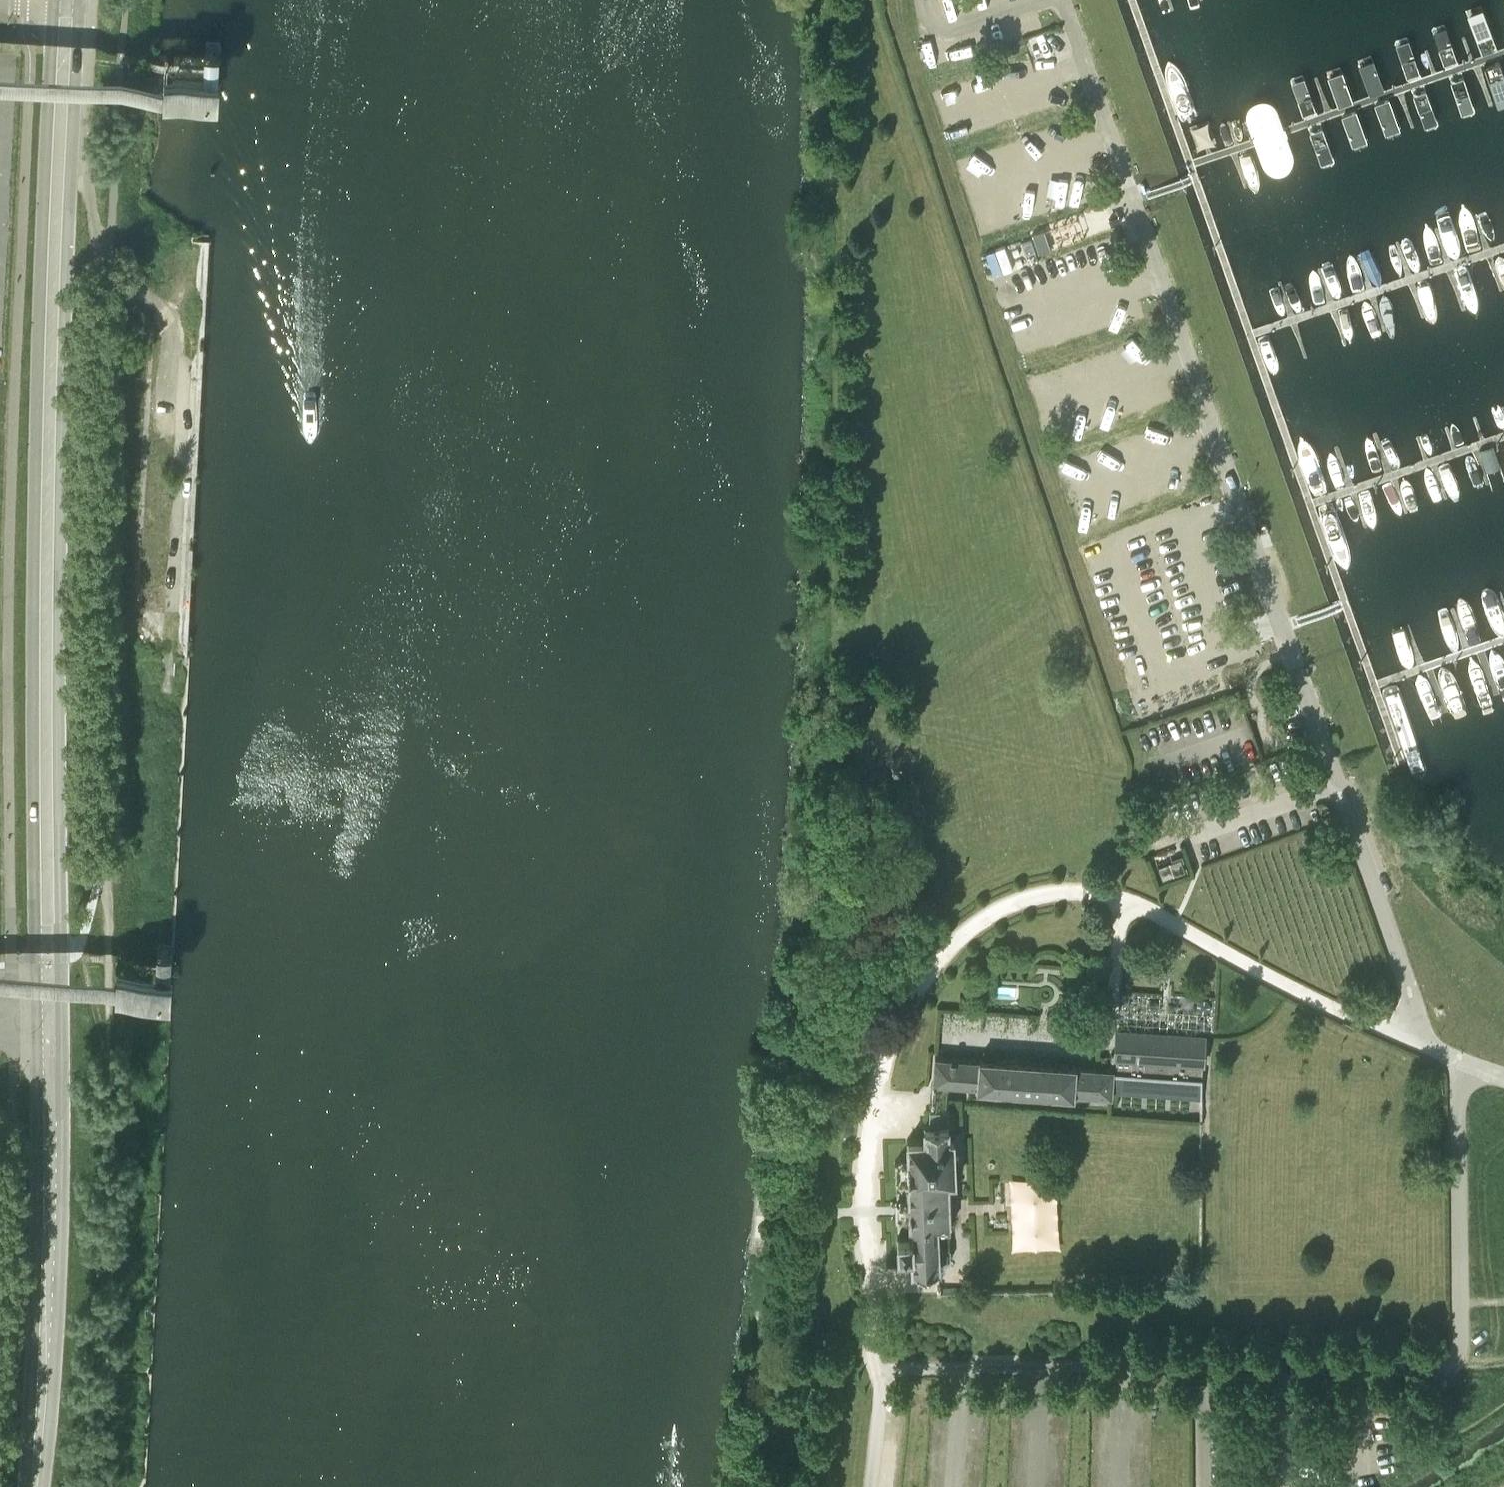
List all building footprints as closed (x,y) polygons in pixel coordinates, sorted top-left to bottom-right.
[(229,65),(171,63),(171,68),(170,82),(170,88),(228,89),(229,65)] [(1248,112),(1247,117),(1265,165),(1269,169),(1276,172),(1282,172),(1288,169),(1293,162),(1295,154),(1277,105),(1269,99),(1263,99),(1258,100),(1253,103),(1249,107),(1248,112)] [(1162,879),(1185,871),(1181,858),(1158,866),(1162,879)] [(182,964),(123,962),(123,967),(123,981),(122,986),(182,987),(182,964)] [(1113,1070),(1112,1092),(1202,1098),(1202,1077),(1204,1036),(1117,1030),(1116,1056),(1117,1057),(1116,1070),(1113,1070)] [(1112,1092),(1113,1070),(1113,1069),(1076,1066),(1076,1065),(980,1058),(980,1060),(935,1057),(934,1082),(978,1085),(978,1088),(1001,1089),(1074,1095),(1074,1093),(1112,1096),(1112,1092)] [(912,1268),(939,1267),(941,1267),(940,1227),(951,1227),(950,1182),(957,1182),(955,1137),(951,1137),(950,1123),(923,1124),(924,1137),(906,1138),(907,1157),(900,1157),(895,1161),(896,1180),(899,1184),(908,1185),(910,1233),(897,1236),(897,1252),(911,1251),(912,1268)] [(1023,1240),(1054,1241),(1055,1184),(1017,1183),(1017,1214),(1019,1214),(1019,1233),(1023,1233),(1023,1240)]
